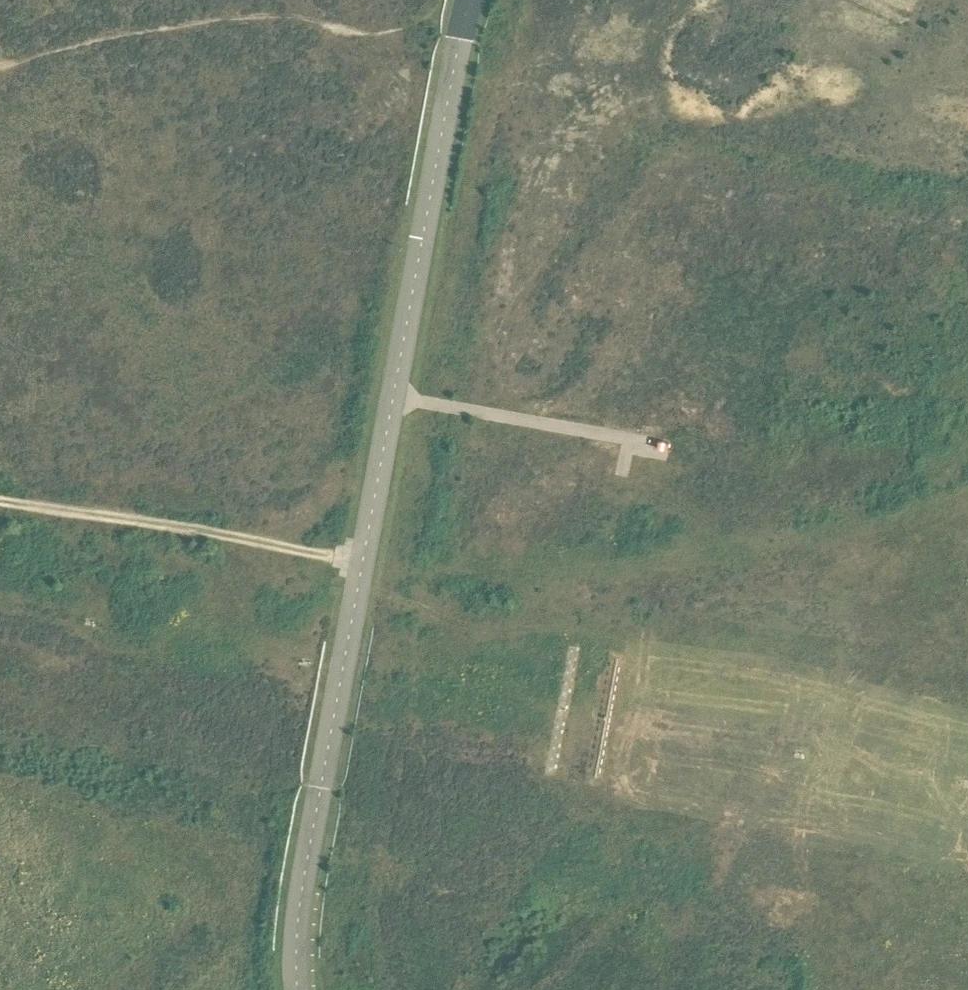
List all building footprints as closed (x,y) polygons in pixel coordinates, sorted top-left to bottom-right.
[(658,448),(667,449),(669,442),(659,440),(658,448)]
